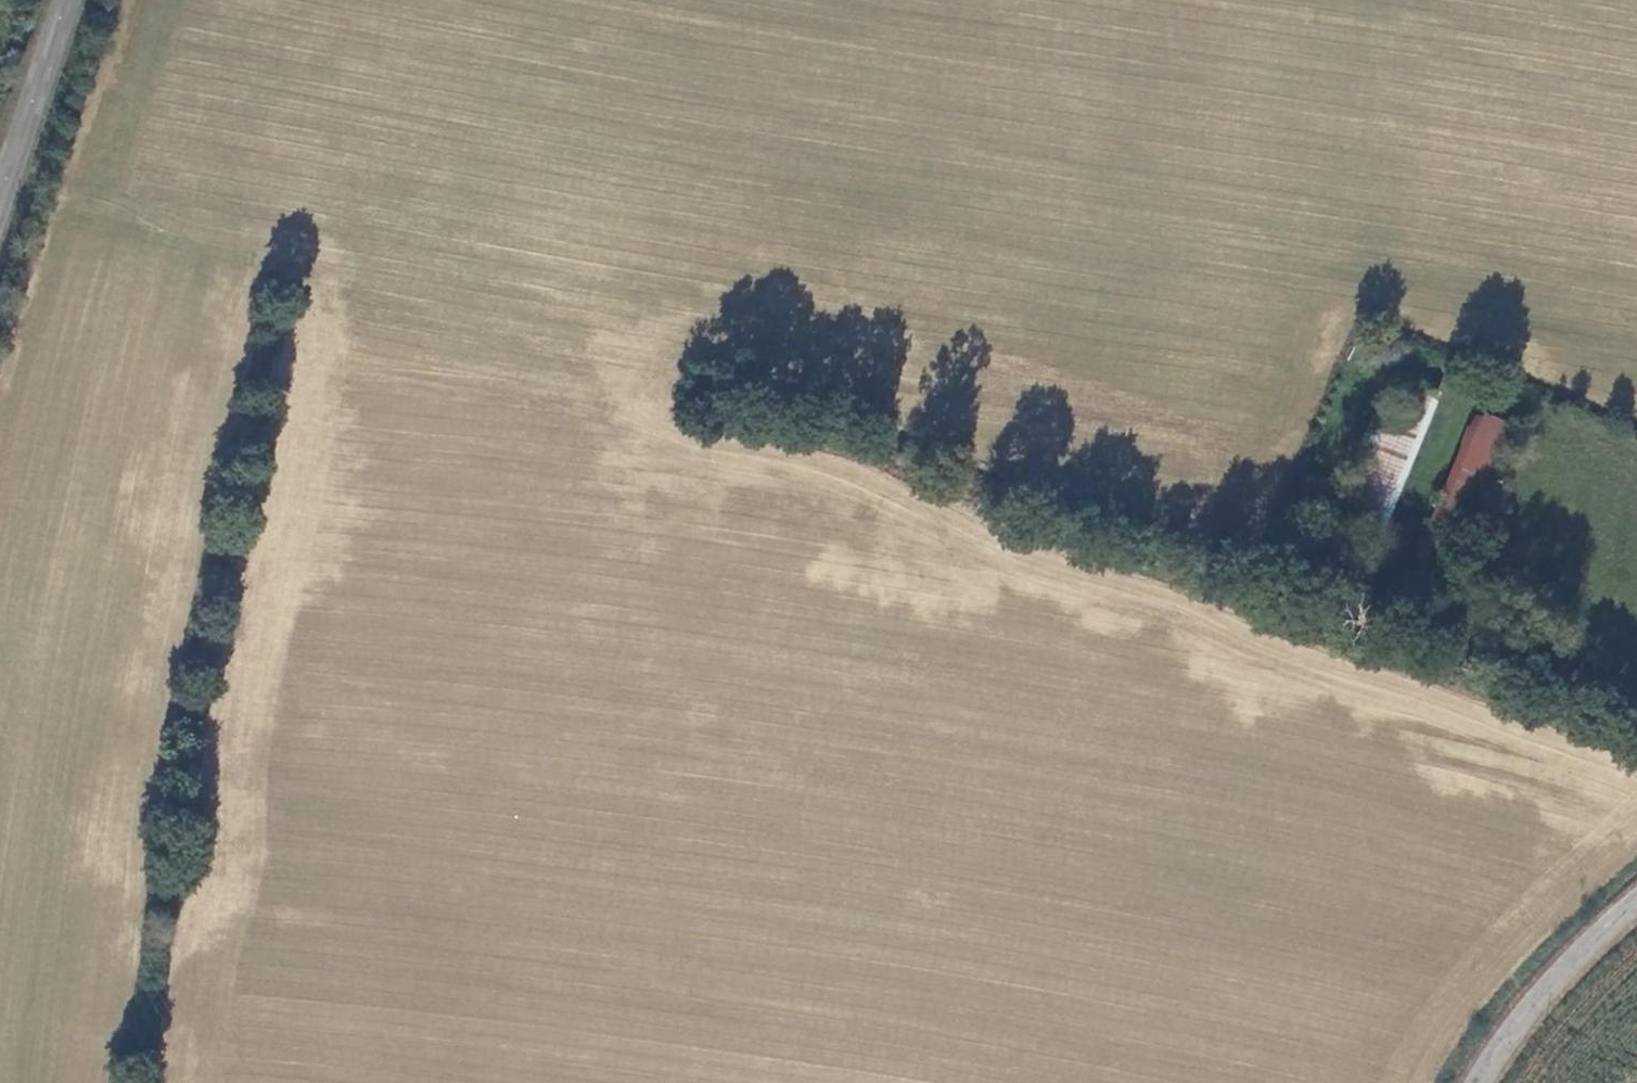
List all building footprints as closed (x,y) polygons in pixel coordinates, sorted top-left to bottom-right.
[(1432,571),(1495,422),(1473,412),(1409,561),(1432,571)]
